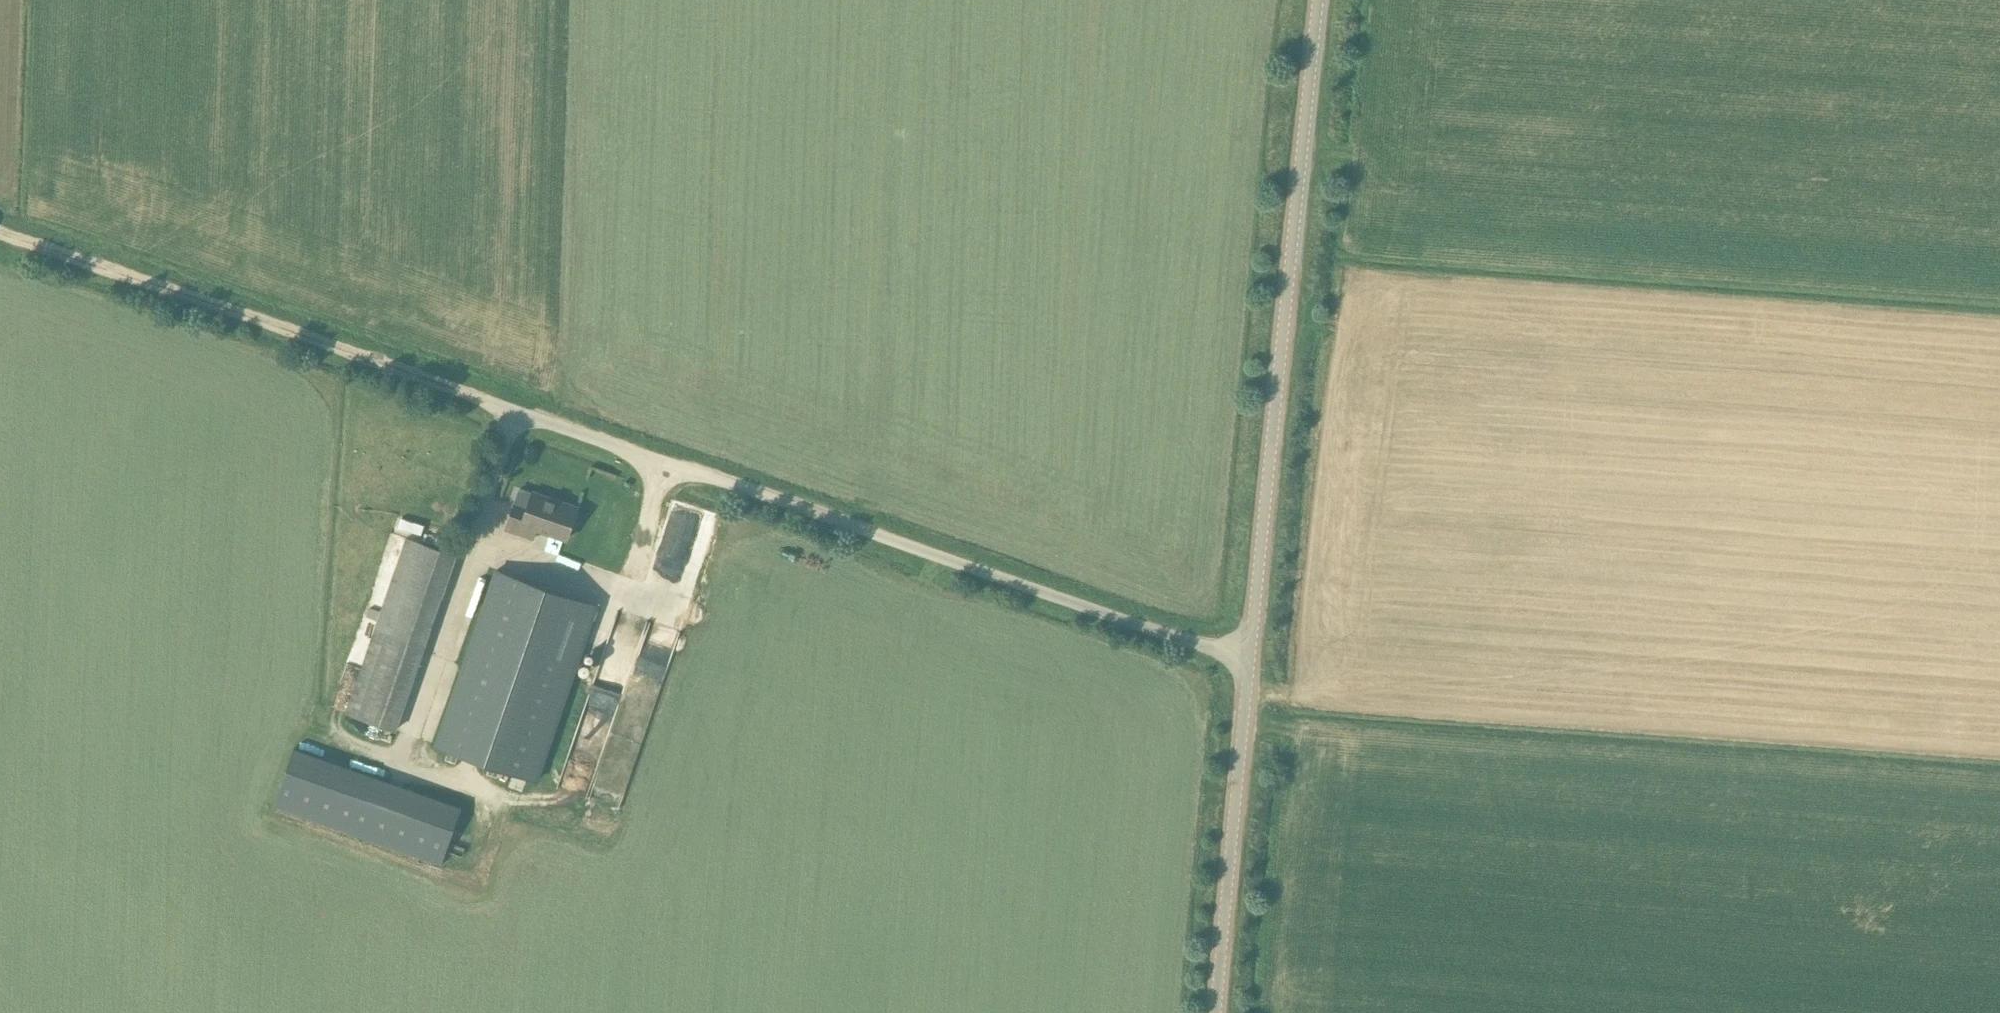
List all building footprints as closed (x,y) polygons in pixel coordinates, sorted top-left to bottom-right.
[(578,508),(532,492),(525,513),(513,508),(506,530),(534,540),(538,528),(568,538),(578,508)] [(701,540),(708,518),(695,514),(688,536),(701,540)] [(455,557),(405,540),(345,713),(394,730),(455,557)] [(597,604),(497,569),(436,746),(536,781),(597,604)] [(560,788),(591,798),(622,703),(650,712),(677,628),(641,616),(639,623),(615,615),(560,788)] [(310,819),(451,861),(470,799),(298,749),(283,801),(313,810),(310,819)]
